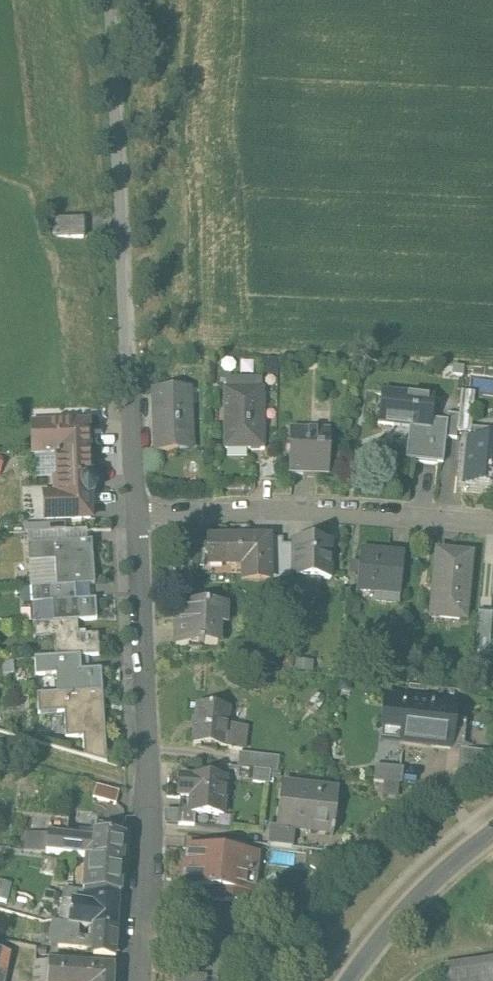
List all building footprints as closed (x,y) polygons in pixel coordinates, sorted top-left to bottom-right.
[(83,215),(53,216),(54,234),(84,232),(83,215)] [(190,387),(153,389),(155,450),(178,449),(177,437),(192,436),(190,387)] [(262,392),(225,392),(226,448),(248,448),(248,440),(262,440),(262,392)] [(432,398),(382,393),(379,424),(413,427),(410,460),(441,463),(444,438),(446,423),(429,421),(432,398)] [(86,408),(53,409),(54,423),(87,422),(86,408)] [(473,409),(460,408),(459,415),(458,432),(471,434),(473,409)] [(459,415),(447,413),(446,423),(444,438),(457,439),(458,432),(459,415)] [(54,423),(33,424),(34,451),(55,450),(57,475),(53,475),(54,493),(46,494),(47,516),(90,515),(90,491),(93,490),(95,487),(96,484),(96,480),(94,477),(92,474),(89,473),(87,422),(54,423)] [(328,434),(290,433),(288,473),(293,473),(293,474),(304,475),(304,473),(327,474),(328,434)] [(470,442),(465,486),(492,488),(492,444),(470,442)] [(277,455),(262,455),(261,479),(276,479),(277,455)] [(87,527),(26,531),(27,542),(88,538),(87,527)] [(268,535),(207,536),(207,557),(220,556),(220,562),(242,562),(242,577),(269,577),(268,535)] [(282,535),(268,535),(269,577),(282,577),(282,542),(282,535)] [(88,538),(27,542),(28,560),(54,558),(56,585),(74,584),(95,582),(92,538),(88,538)] [(294,542),(282,542),(282,577),(293,577),(294,542)] [(329,542),(294,542),(293,577),(329,577),(329,542)] [(472,553),(436,549),(433,585),(432,585),(430,616),(440,617),(466,619),(472,553)] [(403,554),(360,550),(357,587),(400,590),(403,554)] [(56,585),(30,587),(31,601),(51,600),(52,621),(77,620),(96,618),(95,597),(75,598),(74,584),(56,585)] [(225,605),(182,603),(182,622),(178,622),(177,644),(202,645),(203,643),(217,644),(218,624),(224,624),(225,605)] [(478,608),(475,648),(490,649),(492,609),(478,608)] [(52,621),(33,622),(34,638),(53,637),(55,657),(79,656),(99,654),(97,634),(78,635),(77,620),(52,621)] [(55,657),(34,659),(35,674),(56,672),(57,693),(101,690),(99,670),(80,671),(79,656),(55,657)] [(57,693),(37,694),(38,712),(64,710),(66,737),(83,736),(83,740),(104,739),(101,690),(57,693)] [(433,705),(406,702),(407,699),(386,697),(383,728),(402,730),(400,740),(433,744),(433,747),(449,749),(454,704),(433,702),(433,705)] [(228,709),(197,705),(193,743),(224,747),(225,736),(229,737),(231,726),(226,725),(228,709)] [(104,739),(83,740),(84,756),(105,762),(104,739)] [(489,753),(462,750),(459,779),(487,768),(489,753)] [(277,757),(241,753),(240,767),(276,771),(277,757)] [(401,768),(375,765),(373,782),(399,785),(401,768)] [(224,781),(191,779),(189,814),(222,816),(224,781)] [(95,783),(93,794),(113,799),(116,787),(95,783)] [(336,791),(281,785),(277,828),(293,829),(294,826),(310,828),(309,831),(333,833),(333,830),(332,830),(336,791)] [(71,806),(51,804),(50,813),(70,815),(71,808),(71,806)] [(92,824),(75,822),(76,808),(71,808),(70,815),(50,813),(49,820),(71,823),(69,839),(74,839),(92,841),(93,835),(122,838),(123,828),(92,824)] [(93,810),(76,808),(75,822),(92,824),(93,810)] [(45,819),(27,817),(25,833),(32,834),(30,851),(45,853),(46,836),(43,836),(45,819)] [(49,820),(48,820),(46,836),(69,839),(71,823),(49,820)] [(293,835),(269,833),(267,846),(291,848),(293,835)] [(122,838),(93,835),(92,841),(74,839),(73,855),(85,857),(79,890),(119,894),(122,838)] [(69,839),(46,836),(45,853),(73,855),(74,839),(69,839)] [(208,839),(184,837),(183,849),(189,850),(207,852),(208,839)] [(207,852),(189,850),(185,885),(226,889),(253,892),(254,874),(249,873),(251,857),(207,852)] [(253,892),(226,889),(225,901),(251,904),(253,892)] [(119,894),(79,890),(78,903),(68,902),(66,923),(88,926),(116,929),(119,894)] [(68,902),(58,901),(56,921),(66,923),(68,902)] [(116,929),(88,926),(88,936),(94,937),(92,955),(114,957),(116,929)] [(322,934),(311,928),(304,940),(315,946),(322,934)] [(88,936),(77,934),(76,952),(92,955),(94,937),(88,936)] [(226,958),(201,957),(200,980),(225,980),(226,958)] [(440,968),(442,980),(492,980),(492,960),(440,968)] [(34,964),(34,980),(46,980),(46,964),(34,964)] [(46,964),(46,980),(74,980),(74,966),(46,964)] [(74,966),(74,980),(112,980),(113,968),(74,966)]
